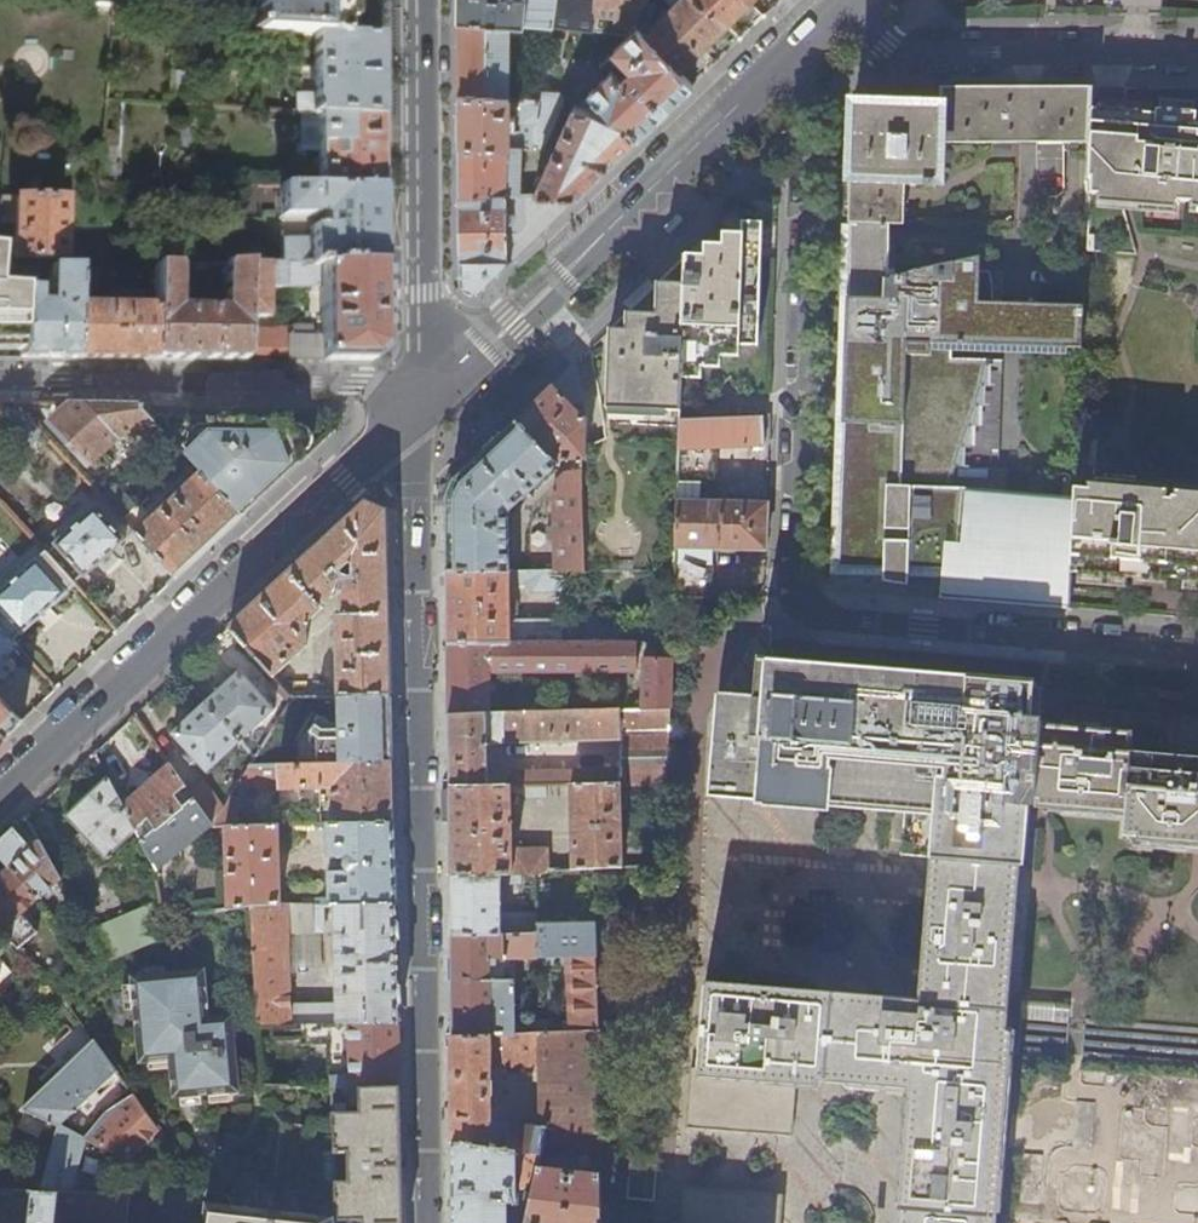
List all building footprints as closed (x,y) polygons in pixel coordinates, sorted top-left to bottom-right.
[(340,38),(340,0),(255,0),(254,34),(313,37),(340,38)] [(458,13),(510,19),(522,21),(552,24),(555,0),(459,0),(458,13)] [(577,27),(597,29),(629,33),(633,24),(639,12),(645,0),(592,0),(555,0),(552,24),(565,26),(577,27)] [(679,70),(694,54),(703,46),(710,39),(726,24),(698,0),(676,0),(672,3),(669,0),(645,0),(639,12),(652,24),(643,33),(679,70)] [(726,24),(748,2),(745,0),(698,0),(726,24)] [(510,19),(458,13),(458,89),(539,98),(532,140),(545,142),(565,98),(563,93),(560,90),(534,88),(529,84),(528,83),(509,82),(510,19)] [(552,24),(522,21),(520,33),(564,39),(565,26),(552,24)] [(534,192),(577,192),(609,161),(649,123),(691,82),(679,70),(643,33),(633,24),(629,33),(597,29),(598,36),(600,44),(614,50),(631,68),(622,77),(614,70),(577,104),(575,103),(534,192)] [(592,40),(598,36),(597,29),(577,27),(576,35),(580,39),(592,40)] [(378,85),(378,40),(340,38),(313,37),(313,96),(295,95),(295,114),(317,116),(378,119),(378,85)] [(880,88),(855,109),(851,223),(894,224),(906,225),(907,179),(926,179),(925,186),(935,186),(935,180),(940,180),(941,143),(993,143),(993,157),(995,157),(995,155),(1011,155),(1011,143),(1090,143),(1091,122),(1092,108),(1093,88),(1089,89),(1088,94),(1046,94),(1047,88),(1018,88),(880,88)] [(491,143),(522,145),(532,146),(532,140),(539,98),(458,89),(458,102),(458,139),(491,143)] [(1195,124),(1196,112),(1177,111),(1157,109),(1157,119),(1126,117),(1127,111),(1092,108),(1091,122),(1090,143),(1088,183),(1091,184),(1090,195),(1142,198),(1142,202),(1178,205),(1179,201),(1197,203),(1197,124),(1195,124)] [(378,160),(378,119),(317,116),(316,184),(309,184),(309,181),(302,181),(302,188),(339,189),(379,190),(378,160)] [(100,145),(97,185),(113,185),(114,176),(118,176),(119,167),(115,167),(118,135),(101,133),(100,145)] [(491,143),(458,139),(458,163),(458,193),(513,192),(519,192),(522,145),(491,143)] [(379,225),(379,190),(339,189),(302,188),(277,188),(278,218),(319,218),(318,227),(308,228),(308,238),(278,239),(278,266),(332,265),(379,265),(379,225)] [(476,291),(577,192),(534,192),(526,192),(526,221),(517,229),(506,229),(506,220),(513,220),(513,192),(458,193),(458,229),(459,283),(476,291)] [(14,225),(14,259),(62,260),(63,200),(0,199),(0,224),(14,225)] [(706,256),(690,255),(687,307),(684,379),(703,379),(704,369),(723,369),(723,357),(741,357),(742,346),(761,346),(765,222),(743,222),(743,234),(725,235),(724,245),(707,245),(706,256)] [(941,596),(1068,607),(1071,571),(1075,498),(974,490),(976,471),(1000,472),(1006,361),(953,358),(954,344),(1082,349),(1084,307),(981,302),(982,254),(893,274),(894,224),(851,223),(840,568),(885,568),(884,579),(910,583),(910,569),(927,569),(943,569),(941,596)] [(1088,237),(1087,253),(1094,254),(1095,238),(1088,237)] [(687,307),(690,255),(633,310),(612,331),(610,410),(683,412),(684,379),(687,307)] [(242,331),(241,362),(293,362),(303,362),(368,363),(381,352),(379,265),(332,265),(278,266),(245,266),(243,319),(265,319),(266,289),(319,287),(319,338),(309,338),(309,332),(306,329),(278,328),(273,331),(242,331)] [(153,316),(152,360),(199,361),(241,362),(242,331),(243,319),(245,266),(224,267),(223,313),(212,313),(212,307),(206,307),(206,313),(174,311),(175,268),(154,268),(154,294),(153,316)] [(0,268),(0,339),(19,341),(21,269),(0,268)] [(19,341),(18,357),(47,358),(72,359),(73,307),(74,280),(74,269),(64,270),(46,269),(45,297),(51,302),(50,314),(41,313),(42,308),(33,307),(33,292),(25,291),(28,285),(26,280),(36,280),(37,269),(21,269),(19,341)] [(105,269),(74,269),(74,280),(104,280),(105,269)] [(73,307),(72,359),(152,360),(153,316),(154,294),(121,293),(120,309),(73,307)] [(449,517),(450,573),(511,573),(511,514),(566,462),(584,461),(588,461),(588,410),(579,368),(576,366),(545,395),(455,482),(449,496),(449,517)] [(144,414),(135,404),(96,403),(73,403),(50,425),(85,463),(114,436),(158,429),(144,414)] [(198,472),(240,516),(273,485),(302,458),(284,416),(144,414),(158,429),(187,460),(198,472)] [(772,445),(773,415),(739,416),(683,419),(681,451),(677,571),(675,599),(714,599),(716,549),(768,551),(770,504),(717,503),(720,448),(772,445)] [(43,434),(30,420),(20,430),(33,444),(43,434)] [(554,495),(556,572),(565,572),(586,572),(586,556),(585,551),(584,470),(566,472),(560,479),(560,492),(558,492),(554,495)] [(210,544),(240,516),(198,472),(192,477),(134,532),(175,577),(210,544)] [(116,482),(100,496),(111,508),(122,519),(137,505),(116,482)] [(1071,571),(1136,576),(1136,574),(1140,575),(1140,568),(1153,570),(1165,571),(1165,576),(1197,579),(1197,498),(1172,496),(1172,498),(1137,495),(1137,492),(1075,487),(1075,498),(1071,571)] [(364,501),(228,627),(274,676),(304,648),(304,625),(322,608),(320,606),(332,595),(338,598),(339,615),(335,615),(336,698),(389,696),(386,597),(384,510),(364,501)] [(93,508),(52,545),(78,572),(83,577),(102,559),(123,540),(93,508)] [(52,545),(45,552),(45,553),(70,580),(78,572),(52,545)] [(63,592),(73,583),(70,580),(45,553),(35,563),(63,592)] [(63,592),(35,563),(33,560),(0,590),(0,628),(12,640),(20,633),(21,634),(44,614),(65,593),(63,592)] [(450,602),(451,643),(547,643),(567,643),(567,622),(519,622),(519,615),(520,602),(511,602),(511,585),(526,584),(536,594),(566,593),(565,572),(556,572),(511,573),(450,573),(450,602)] [(17,646),(12,640),(0,628),(0,661),(17,646)] [(451,680),(451,715),(492,713),(492,672),(594,672),(638,672),(640,669),(640,642),(567,643),(547,643),(451,643),(451,680)] [(643,708),(672,707),(674,642),(666,642),(665,657),(648,656),(645,660),(643,708)] [(818,661),(759,657),(758,680),(757,696),(718,693),(711,798),(882,807),(905,809),(916,674),(1042,684),(1043,679),(818,661)] [(223,685),(205,702),(240,741),(274,709),(239,670),(223,685)] [(916,674),(905,809),(901,857),(939,860),(1017,866),(1017,863),(1028,864),(1034,790),(1041,708),(1042,684),(916,674)] [(33,709),(11,684),(5,685),(0,690),(0,701),(20,721),(33,709)] [(1042,684),(1041,708),(1034,790),(1028,864),(1029,864),(1035,800),(1124,807),(1122,837),(1197,843),(1197,759),(1164,756),(1164,754),(1130,752),(1130,735),(1090,732),(1089,733),(1069,731),(1044,729),(1043,728),(1041,728),(1044,686),(1042,684)] [(318,765),(391,763),(390,735),(389,696),(336,698),(338,728),(325,718),(312,738),(318,742),(318,765)] [(528,699),(528,712),(542,712),(554,711),(554,697),(528,699)] [(20,721),(0,701),(0,740),(20,721)] [(240,741),(205,702),(190,716),(172,733),(207,772),(240,741)] [(451,744),(451,787),(490,787),(489,744),(554,742),(554,743),(570,743),(570,742),(622,739),(622,770),(518,772),(512,779),(512,787),(549,786),(572,785),(622,784),(668,783),(672,707),(643,708),(613,709),(554,711),(542,712),(528,712),(492,713),(451,715),(451,744)] [(330,824),(392,823),(391,792),(391,763),(318,765),(249,766),(236,786),(277,785),(277,788),(320,787),(335,780),(339,780),(338,789),(336,789),(330,793),(330,824)] [(122,807),(135,832),(143,825),(150,834),(183,808),(174,795),(183,787),(168,766),(144,787),(122,807)] [(122,807),(107,778),(87,796),(66,816),(105,859),(135,832),(122,807)] [(203,784),(189,795),(192,800),(211,825),(222,808),(203,784)] [(574,869),(595,868),(623,867),(622,784),(572,785),(574,869)] [(452,831),(453,875),(503,874),(537,873),(542,872),(550,870),(550,848),(514,849),(512,793),(523,793),(528,798),(549,798),(549,786),(512,787),(490,787),(451,787),(452,831)] [(222,808),(211,825),(225,826),(227,825),(229,798),(222,808)] [(150,834),(141,843),(145,851),(155,872),(211,825),(192,800),(183,808),(150,834)] [(300,905),(321,906),(333,906),(394,904),(393,863),(392,823),(330,824),(325,824),(326,899),(301,898),(300,905)] [(226,908),(248,905),(277,904),(277,825),(227,825),(225,826),(226,908)] [(0,840),(0,857),(9,868),(37,899),(59,879),(38,841),(31,847),(13,828),(4,836),(0,840)] [(1017,866),(939,860),(937,880),(927,1000),(962,1003),(963,984),(965,964),(958,963),(963,901),(986,903),(985,907),(1001,908),(994,1004),(1005,1005),(1015,886),(1017,866)] [(14,942),(19,947),(36,932),(21,914),(37,899),(9,868),(0,876),(0,926),(14,942)] [(539,924),(597,922),(595,868),(574,869),(555,870),(556,901),(538,902),(538,913),(539,924)] [(542,872),(537,873),(538,902),(556,901),(555,870),(550,870),(542,872)] [(453,891),(453,935),(540,933),(540,955),(570,956),(598,955),(597,922),(539,924),(538,913),(503,914),(503,874),(453,875),(453,891)] [(59,879),(37,899),(45,913),(67,892),(59,879)] [(927,1000),(925,1030),(921,1030),(919,1055),(917,1079),(914,1113),(909,1182),(907,1208),(903,1208),(902,1222),(995,1222),(1013,1006),(1005,1005),(994,1004),(1001,908),(985,907),(986,903),(963,901),(958,963),(965,964),(963,984),(962,1003),(927,1000)] [(270,1024),(397,1022),(395,960),(394,904),(333,906),(335,1004),(288,1006),(286,934),(310,933),(310,931),(322,931),(321,906),(300,905),(277,904),(248,905),(256,1025),(270,1024)] [(14,942),(0,926),(0,955),(14,942)] [(453,974),(454,1035),(511,1033),(551,1033),(550,1020),(532,1020),(526,1025),(517,1026),(515,958),(540,957),(540,955),(540,933),(453,935),(453,974)] [(560,1032),(601,1031),(598,955),(570,956),(573,1022),(562,1023),(559,1026),(560,1032)] [(203,969),(129,974),(137,1063),(166,1062),(171,1098),(237,1093),(230,1014),(207,1015),(203,969)] [(797,1076),(809,1077),(812,1045),(817,990),(706,985),(700,1067),(694,1066),(690,1125),(793,1135),(797,1076)] [(892,1076),(917,1079),(919,1055),(921,1030),(925,1030),(927,1000),(899,997),(817,990),(812,1045),(809,1077),(827,1079),(828,1071),(892,1076)] [(350,1086),(399,1084),(398,1053),(397,1022),(270,1024),(271,1038),(300,1037),(300,1043),(327,1043),(327,1051),(347,1051),(347,1075),(329,1076),(329,1088),(350,1086)] [(1020,1024),(1002,1222),(1197,1222),(1197,1039),(1020,1024)] [(454,1090),(455,1142),(503,1150),(542,1155),(544,1148),(548,1129),(548,1127),(499,1121),(498,1113),(491,1112),(491,1107),(491,1065),(549,1064),(550,1129),(600,1132),(601,1031),(560,1032),(551,1033),(511,1033),(454,1035),(454,1090)] [(92,1040),(23,1107),(57,1123),(59,1124),(115,1071),(92,1040)] [(400,1159),(399,1084),(350,1086),(350,1112),(331,1112),(331,1121),(333,1126),(333,1152),(347,1151),(347,1181),(334,1180),(334,1182),(335,1222),(355,1222),(355,1220),(362,1220),(362,1222),(402,1222),(400,1159)] [(106,1113),(84,1137),(124,1158),(154,1126),(133,1096),(106,1113)] [(334,1182),(323,1182),(322,1152),(333,1152),(333,1126),(331,1121),(313,1119),(312,1125),(280,1122),(273,1186),(256,1185),(253,1216),(234,1215),(236,1211),(237,1206),(236,1199),(233,1194),(228,1190),(220,1188),(211,1189),(206,1188),(196,1200),(201,1222),(335,1222),(334,1182)] [(57,1123),(38,1190),(56,1191),(69,1191),(84,1137),(59,1124),(57,1123)] [(600,1132),(550,1129),(548,1129),(544,1148),(600,1151),(600,1132)] [(507,1207),(516,1207),(517,1165),(540,1165),(542,1155),(503,1150),(455,1142),(455,1219),(455,1222),(507,1222),(507,1207)] [(629,1161),(625,1199),(647,1201),(650,1201),(654,1163),(629,1161)] [(600,1175),(573,1172),(571,1182),(565,1181),(566,1171),(539,1168),(526,1222),(601,1222),(600,1175)] [(780,1196),(682,1189),(678,1222),(778,1222),(780,1196)] [(54,1213),(56,1191),(38,1190),(31,1191),(27,1222),(53,1222),(54,1213)] [(56,1191),(54,1213),(85,1217),(84,1222),(92,1222),(124,1222),(128,1193),(126,1191),(69,1191),(56,1191)]
